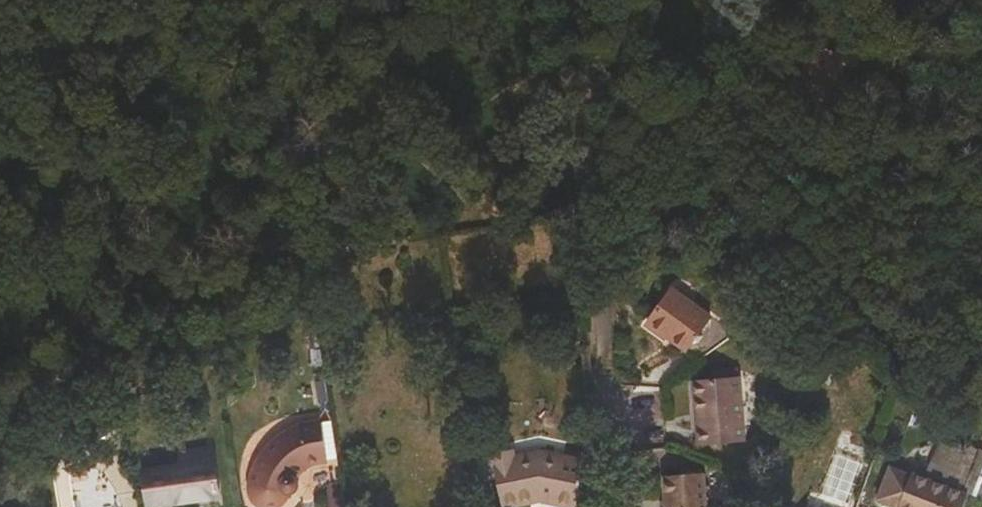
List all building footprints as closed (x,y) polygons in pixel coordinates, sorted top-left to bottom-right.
[(805,91),(804,108),(826,110),(827,93),(839,94),(843,45),(820,44),(817,91),(805,91)] [(673,271),(650,306),(691,333),(713,297),(673,271)] [(744,355),(695,359),(701,425),(750,422),(744,355)] [(855,466),(869,434),(829,418),(809,465),(805,477),(823,485),(844,493),(855,466)] [(338,455),(333,420),(325,422),(330,457),(338,455)] [(981,471),(981,426),(976,423),(958,466),(980,476),(981,471)] [(295,484),(330,472),(323,434),(301,440),(265,457),(251,471),(246,480),(244,485),(244,495),(245,504),(246,506),(289,506),(300,501),(286,492),(295,484)] [(913,440),(897,472),(938,491),(952,459),(913,440)] [(658,453),(660,488),(656,488),(657,506),(702,506),(697,451),(658,453)] [(201,459),(175,463),(177,479),(203,475),(201,459)] [(473,503),(490,499),(492,506),(573,506),(580,474),(557,469),(556,476),(534,472),(508,478),(506,470),(486,473),(484,462),(466,464),(473,503)] [(177,479),(137,485),(141,506),(208,506),(203,475),(177,479)]
